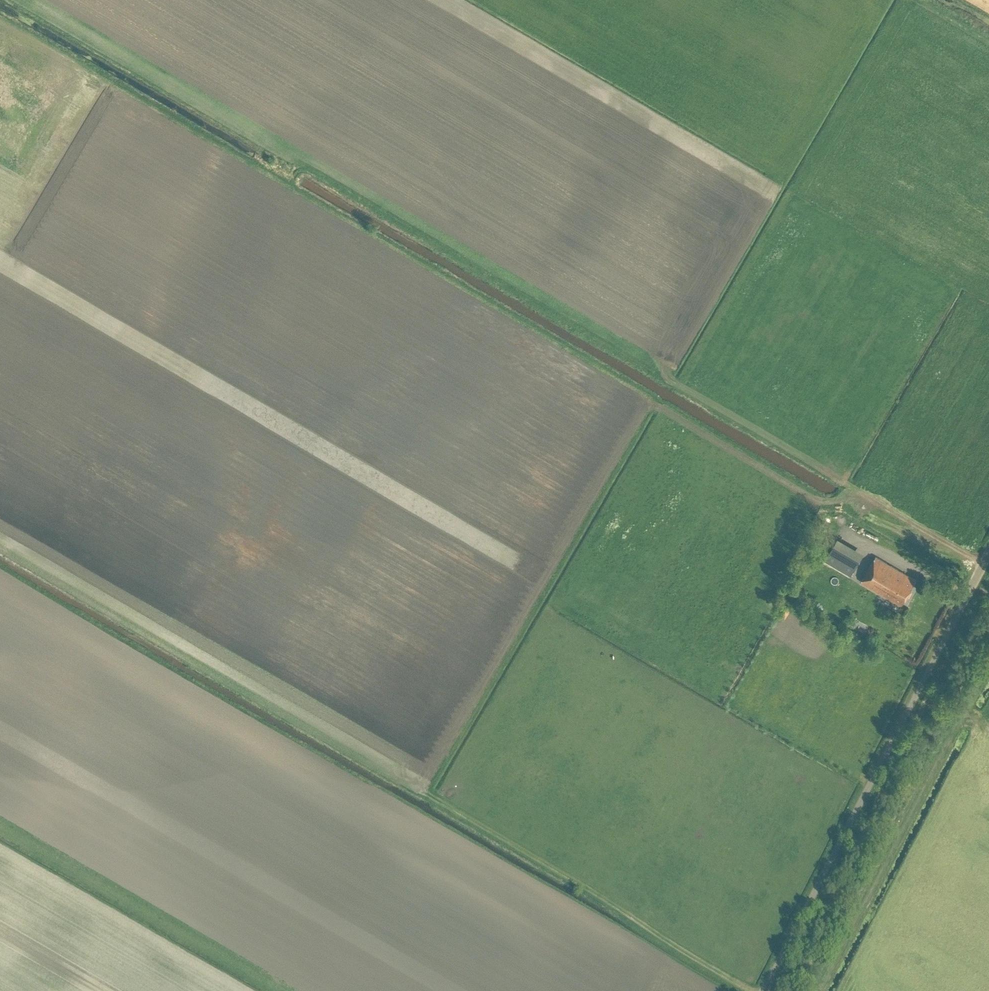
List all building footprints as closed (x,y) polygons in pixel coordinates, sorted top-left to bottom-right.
[(824,560),(850,574),(862,553),(836,538),(824,560)] [(916,579),(877,556),(862,581),(901,604),(905,596),(909,596),(912,590),(911,586),(916,579)] [(785,600),(778,612),(785,616),(792,605),(785,600)] [(857,767),(851,776),(857,780),(863,771),(857,767)]
